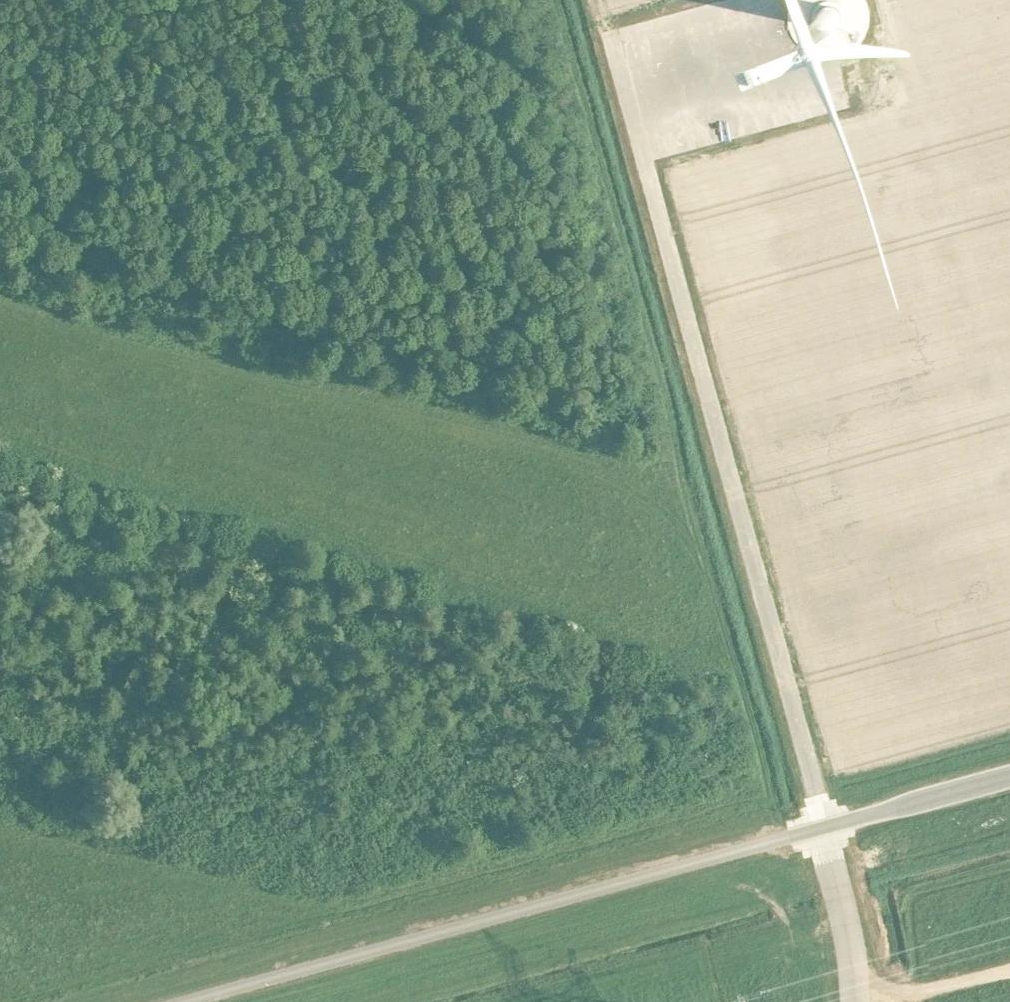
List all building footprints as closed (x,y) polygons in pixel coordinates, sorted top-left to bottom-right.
[(835,17),(835,15),(835,13),(835,11),(834,9),(833,8),(832,6),(830,5),(828,4),(827,3),(825,3),(823,3),(821,3),(819,3),(817,4),(816,5),(814,6),(813,8),(812,9),(811,11),(811,13),(811,15),(811,17),(811,19),(812,20),(813,22),(814,24),(816,25),(817,26),(819,27),(821,27),(823,27),(825,27),(827,27),(828,26),(830,25),(832,24),(833,22),(834,20),(834,19),(835,17)]
